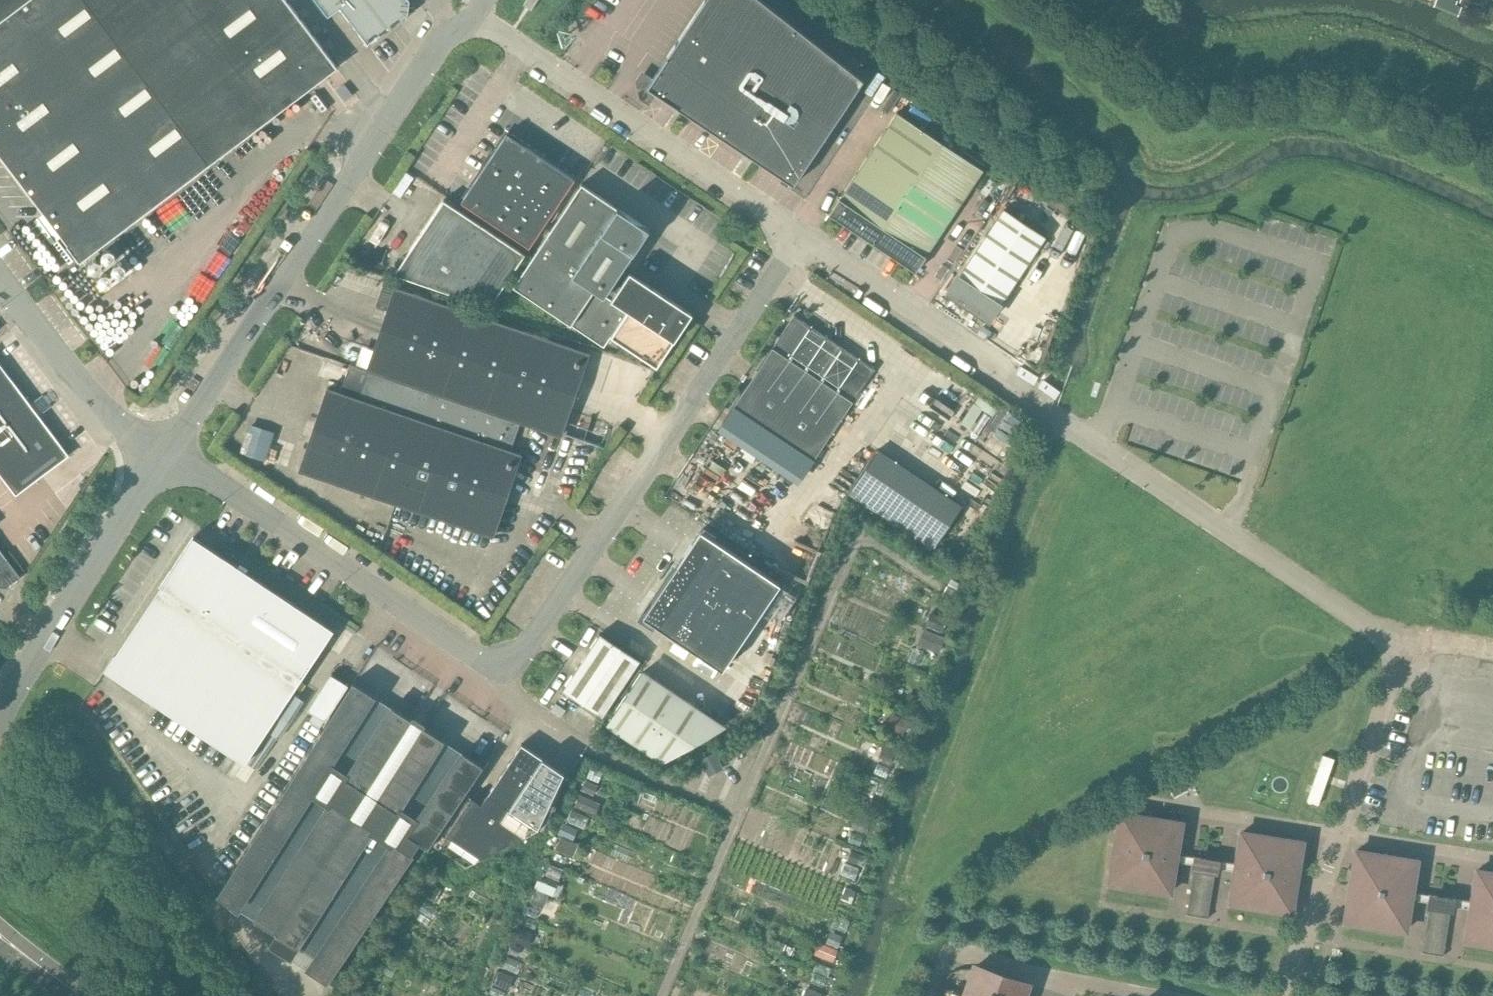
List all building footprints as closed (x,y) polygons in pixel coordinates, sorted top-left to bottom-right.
[(81,261),(208,164),(85,0),(0,0),(0,154),(81,261)] [(324,77),(337,67),(286,0),(85,0),(208,164),(324,77)] [(408,13),(406,10),(407,3),(410,0),(316,0),(328,16),(340,7),(368,44),(408,13)] [(523,5),(526,7),(530,10),(531,10),(538,0),(526,0),(523,5)] [(793,185),(863,80),(762,0),(705,0),(652,78),(654,92),(793,185)] [(1475,9),(1484,13),(1489,0),(1479,0),(1475,9)] [(910,185),(939,141),(897,112),(867,156),(910,185)] [(575,179),(507,133),(461,201),(529,247),(575,179)] [(910,185),(954,214),(983,170),(939,141),(910,185)] [(867,156),(853,177),(896,205),(910,185),(867,156)] [(896,205),(853,177),(829,214),(872,242),(896,205)] [(581,183),(513,286),(604,346),(611,336),(657,366),(691,314),(692,313),(629,271),(624,279),(618,275),(649,228),(581,183)] [(940,235),(954,214),(910,185),(896,205),(940,235)] [(525,254),(443,199),(394,273),(490,306),(525,254)] [(915,271),(940,235),(896,205),(872,242),(915,271)] [(989,320),(1045,236),(1004,209),(947,293),(989,320)] [(103,266),(102,265),(102,263),(100,261),(99,260),(98,259),(96,259),(94,259),(93,259),(92,260),(91,260),(90,261),(89,262),(88,264),(88,265),(88,267),(88,268),(89,270),(89,271),(90,272),(92,273),(93,273),(94,274),(96,274),(98,273),(99,273),(100,272),(101,270),(102,269),(102,268),(103,266)] [(369,369),(521,421),(561,435),(589,352),(396,286),(367,369),(369,369)] [(794,315),(772,347),(853,401),(875,368),(843,348),(794,315)] [(853,401),(772,347),(732,408),(813,462),(853,401)] [(30,484),(69,455),(35,409),(0,364),(0,473),(16,494),(30,484)] [(511,450),(521,421),(369,369),(359,398),(327,387),(299,470),(493,536),(521,453),(511,450)] [(69,537),(77,524),(69,519),(61,532),(69,537)] [(644,617),(722,670),(780,583),(702,531),(702,530),(701,529),(642,616),(644,617)] [(105,670),(245,763),(334,629),(193,536),(105,670)] [(0,549),(0,587),(6,588),(20,577),(8,559),(0,549)] [(600,633),(562,689),(602,716),(640,659),(600,633)] [(609,720),(666,758),(722,727),(641,672),(609,720)] [(353,682),(216,896),(237,909),(255,920),(276,933),(268,945),(288,958),(307,970),(327,984),(414,855),(421,844),(427,848),(428,848),(465,792),(483,766),(482,765),(462,752),(442,739),(423,727),(425,724),(424,724),(423,723),(414,717),(413,717),(413,716),(411,719),(392,707),(373,695),(353,682)] [(509,807),(542,757),(521,743),(488,793),(509,807)] [(1338,753),(1321,746),(1296,815),(1313,822),(1338,753)] [(714,753),(700,760),(708,774),(721,766),(718,761),(714,753)] [(538,826),(563,772),(542,757),(509,807),(538,826)] [(538,826),(509,807),(488,793),(481,804),(468,794),(434,845),(466,866),(538,827),(538,826)] [(1181,822),(1120,812),(1109,882),(1170,892),(1175,860),(1176,853),(1181,822)] [(1302,842),(1241,832),(1236,863),(1235,871),(1230,902),(1290,912),(1302,842)] [(846,861),(865,868),(870,857),(850,849),(846,861)] [(1405,930),(1410,899),(1430,902),(1430,907),(1429,907),(1421,953),(1443,956),(1450,910),(1449,910),(1449,905),(1470,908),(1471,902),(1411,892),(1416,860),(1356,851),(1344,921),(1405,930)] [(1193,856),(1176,853),(1175,860),(1192,863),(1193,856)] [(1186,915),(1207,918),(1214,874),(1218,875),(1219,868),(1220,860),(1193,856),(1192,863),(1191,870),(1193,871),(1186,915)] [(1236,863),(1220,860),(1219,868),(1235,871),(1236,863)] [(1477,870),(1471,902),(1470,908),(1465,940),(1492,945),(1492,873),(1477,870)] [(840,898),(851,902),(855,892),(844,887),(840,898)] [(827,942),(838,947),(842,936),(831,932),(827,942)] [(815,954),(834,962),(838,950),(819,943),(815,954)] [(1027,985),(974,967),(965,994),(953,990),(953,989),(952,989),(949,995),(1023,995),(1027,985)] [(824,994),(804,986),(800,995),(823,995),(824,994)]
